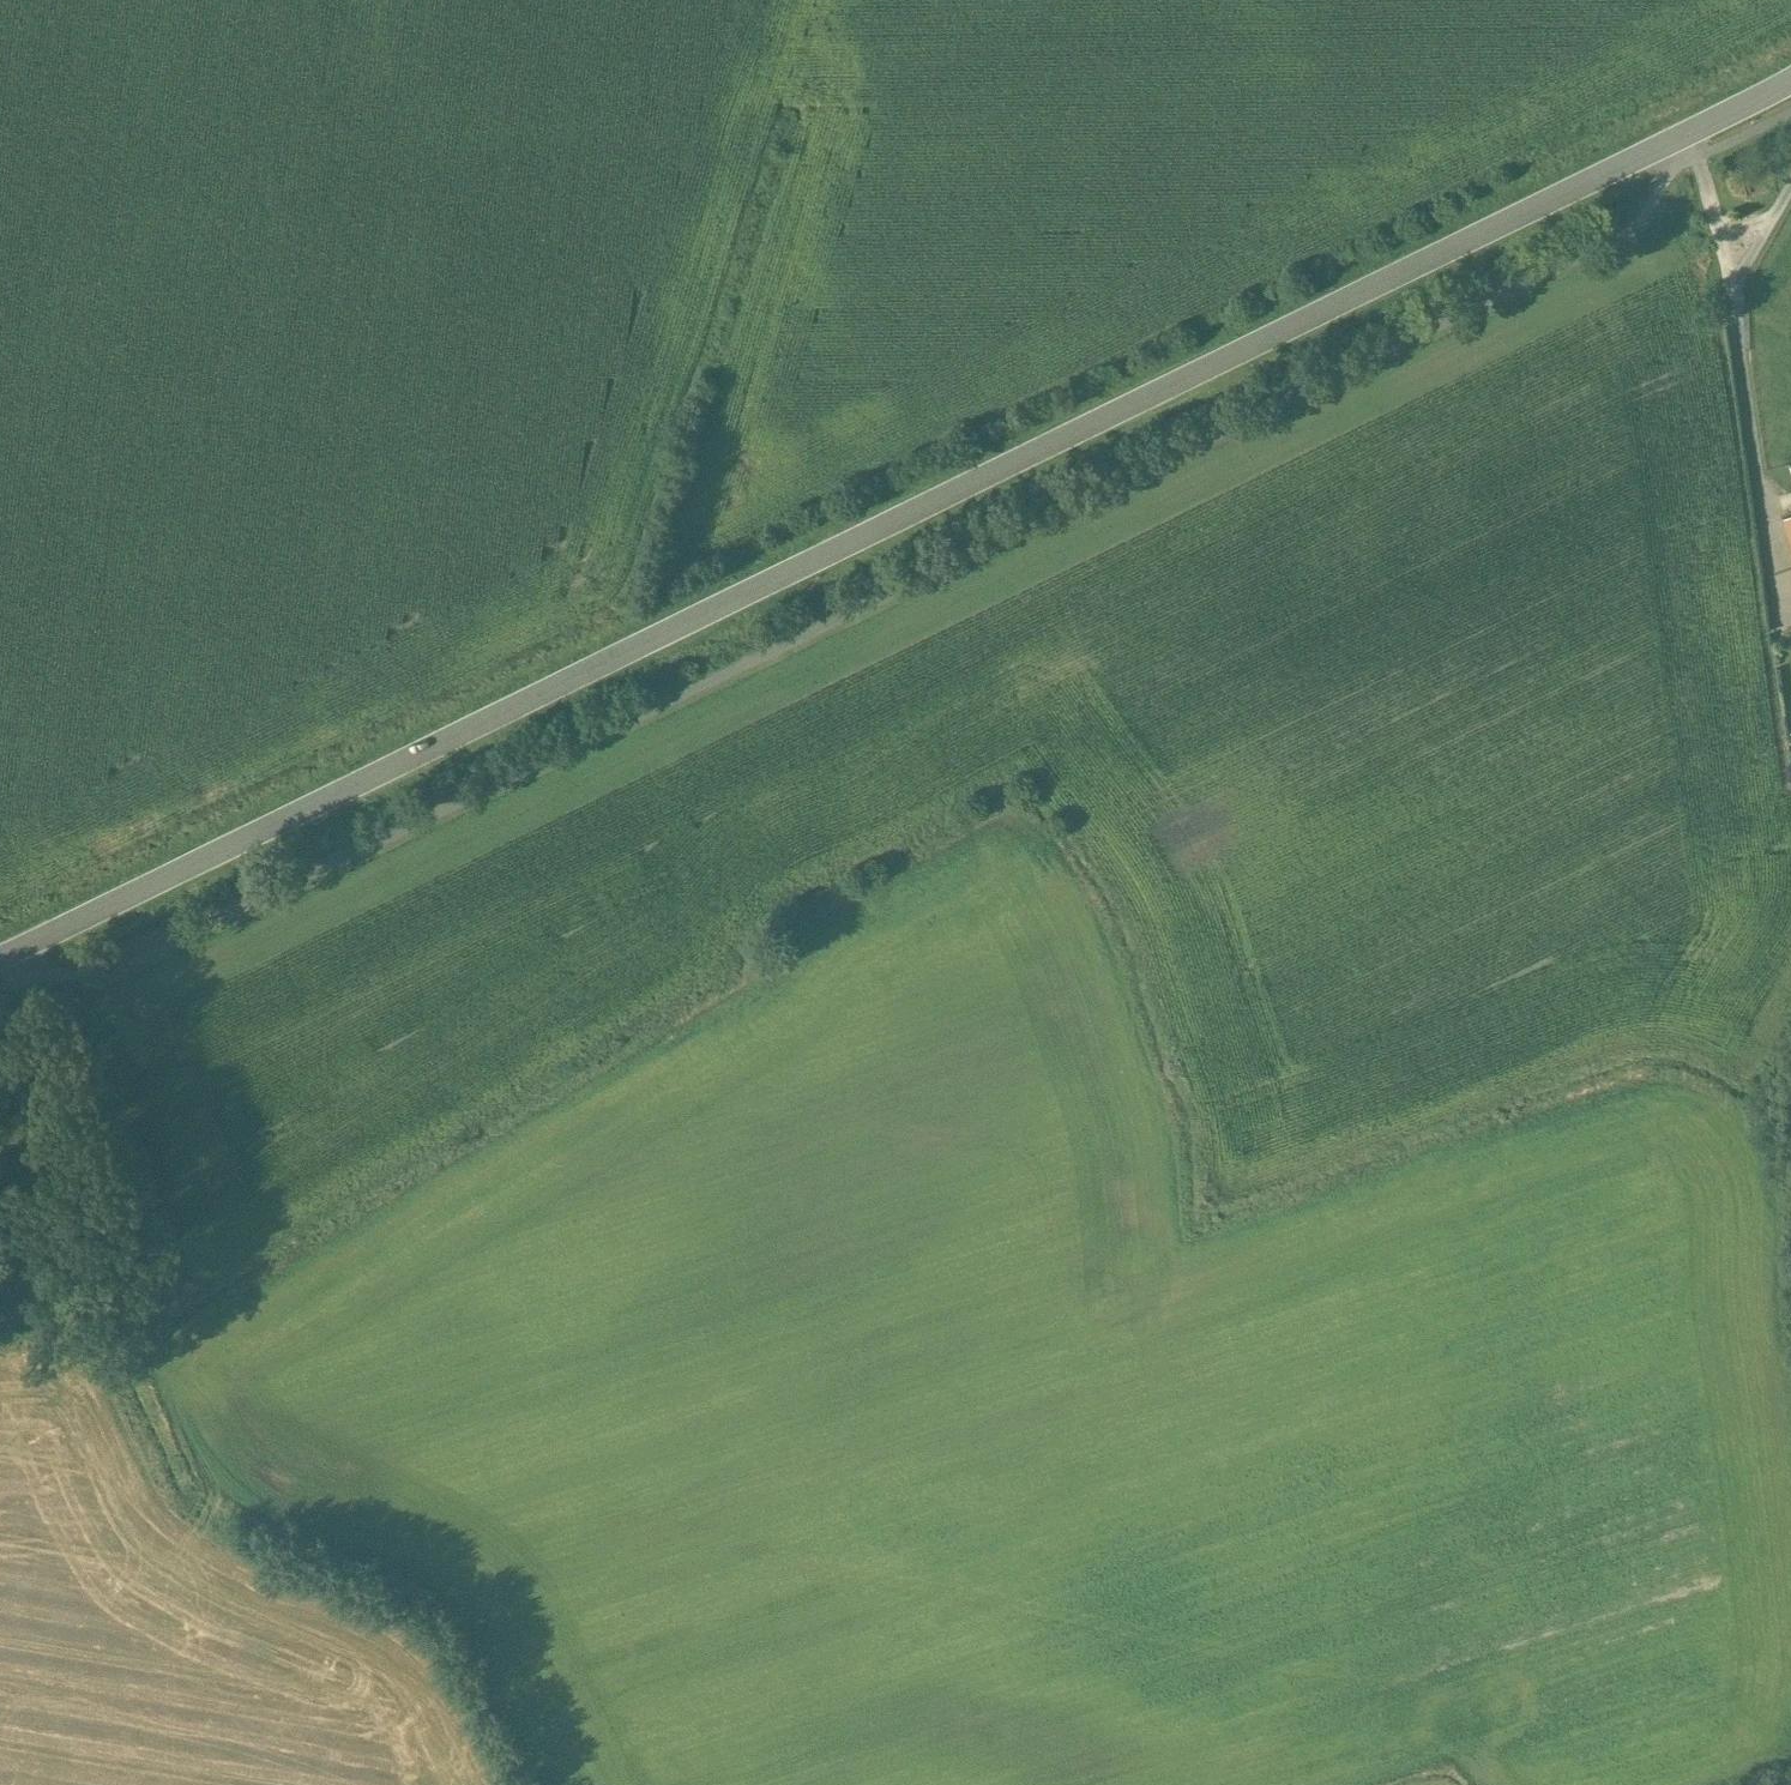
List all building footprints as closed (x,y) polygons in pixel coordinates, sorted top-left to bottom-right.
[(1783,517),(1790,541),(1790,514),(1783,517)]
